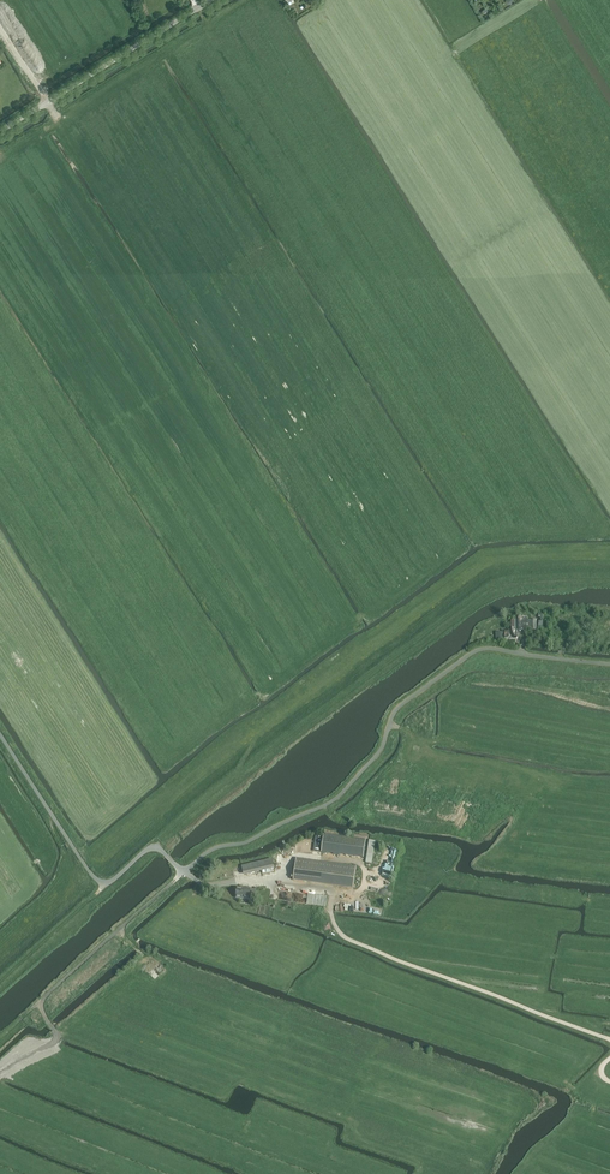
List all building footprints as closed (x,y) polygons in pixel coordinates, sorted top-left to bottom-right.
[(512,632),(504,632),(505,639),(517,639),(518,638),(517,638),(517,631),(519,631),(520,630),(521,630),(528,630),(530,630),(530,620),(527,620),(527,617),(519,617),(520,620),(519,619),(518,620),(514,620),(514,631),(512,631),(512,632)] [(324,834),(321,852),(363,858),(366,840),(324,834)] [(271,859),(241,866),(243,873),(273,866),(271,859)] [(296,859),(294,880),(355,888),(358,867),(296,859)] [(237,888),(236,898),(249,899),(250,889),(237,888)]
